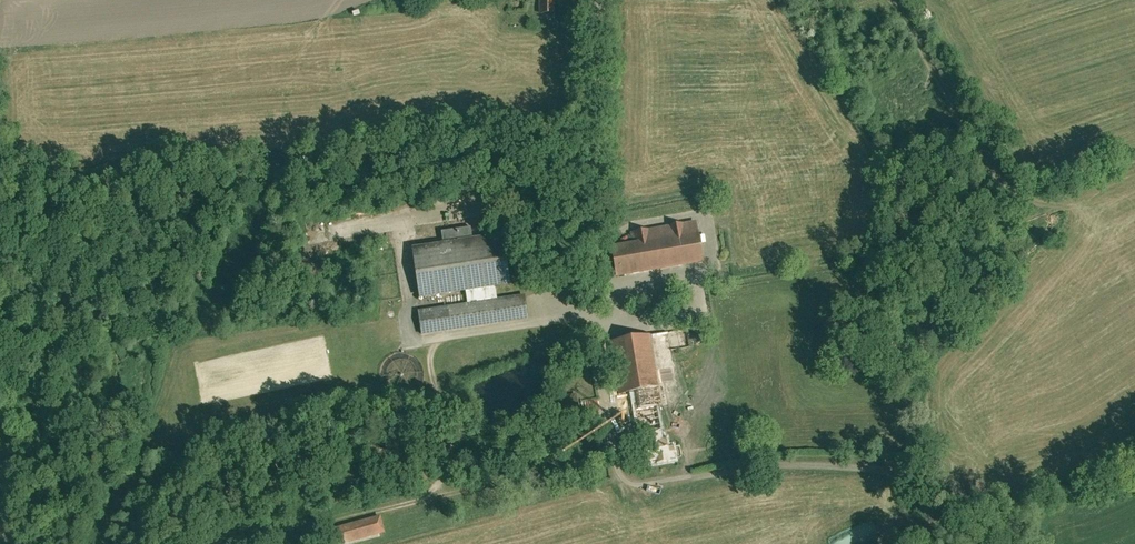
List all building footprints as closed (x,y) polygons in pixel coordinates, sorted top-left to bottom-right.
[(537,3),(537,19),(554,20),(554,5),(569,5),(569,0),(538,0),(537,3)] [(615,282),(702,267),(694,224),(630,235),(632,246),(609,250),(615,282)] [(412,252),(417,303),(463,296),(493,292),(509,290),(502,240),(412,252)] [(463,296),(464,307),(495,303),(493,292),(463,296)] [(464,307),(415,314),(419,338),(526,323),(523,299),(495,303),(464,307)] [(650,339),(659,408),(677,406),(668,337),(650,339)] [(655,410),(659,410),(659,408),(650,339),(611,344),(618,396),(633,394),(636,413),(655,410)] [(577,400),(561,398),(559,418),(575,420),(577,400)] [(660,444),(655,410),(636,413),(638,433),(640,446),(660,444)] [(664,443),(660,444),(640,446),(643,470),(673,466),(673,465),(679,464),(678,453),(671,453),(671,451),(665,452),(664,443)] [(383,537),(378,519),(328,532),(331,543),(358,543),(383,537)]
